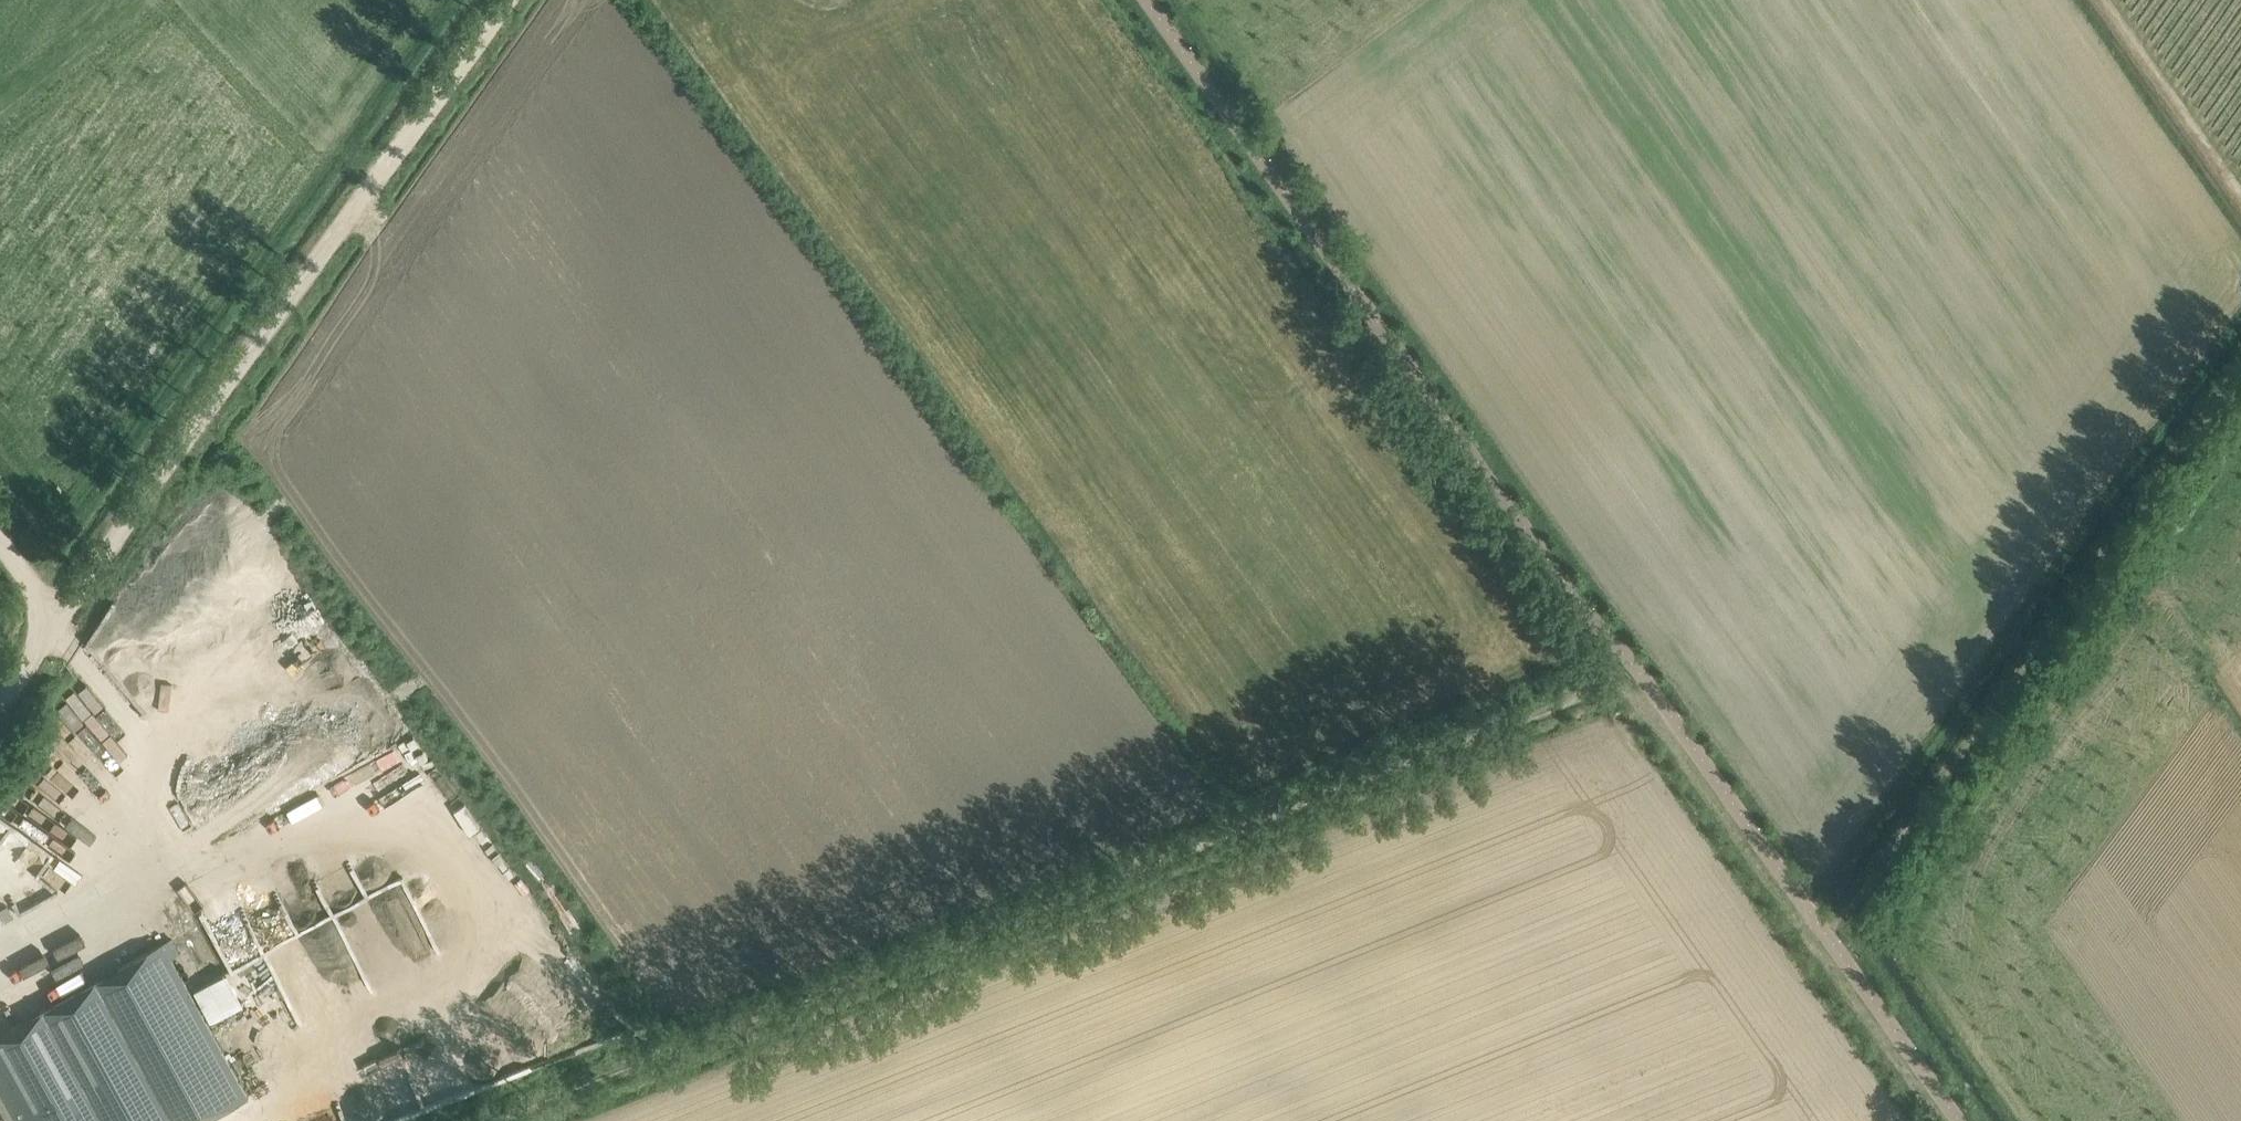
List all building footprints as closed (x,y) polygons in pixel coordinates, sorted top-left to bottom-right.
[(80,866),(89,854),(59,832),(50,843),(80,866)] [(172,958),(180,953),(171,938),(164,942),(0,1033),(0,1092),(16,1120),(206,1120),(249,1097),(172,958)] [(62,967),(74,989),(98,975),(85,953),(62,967)]
